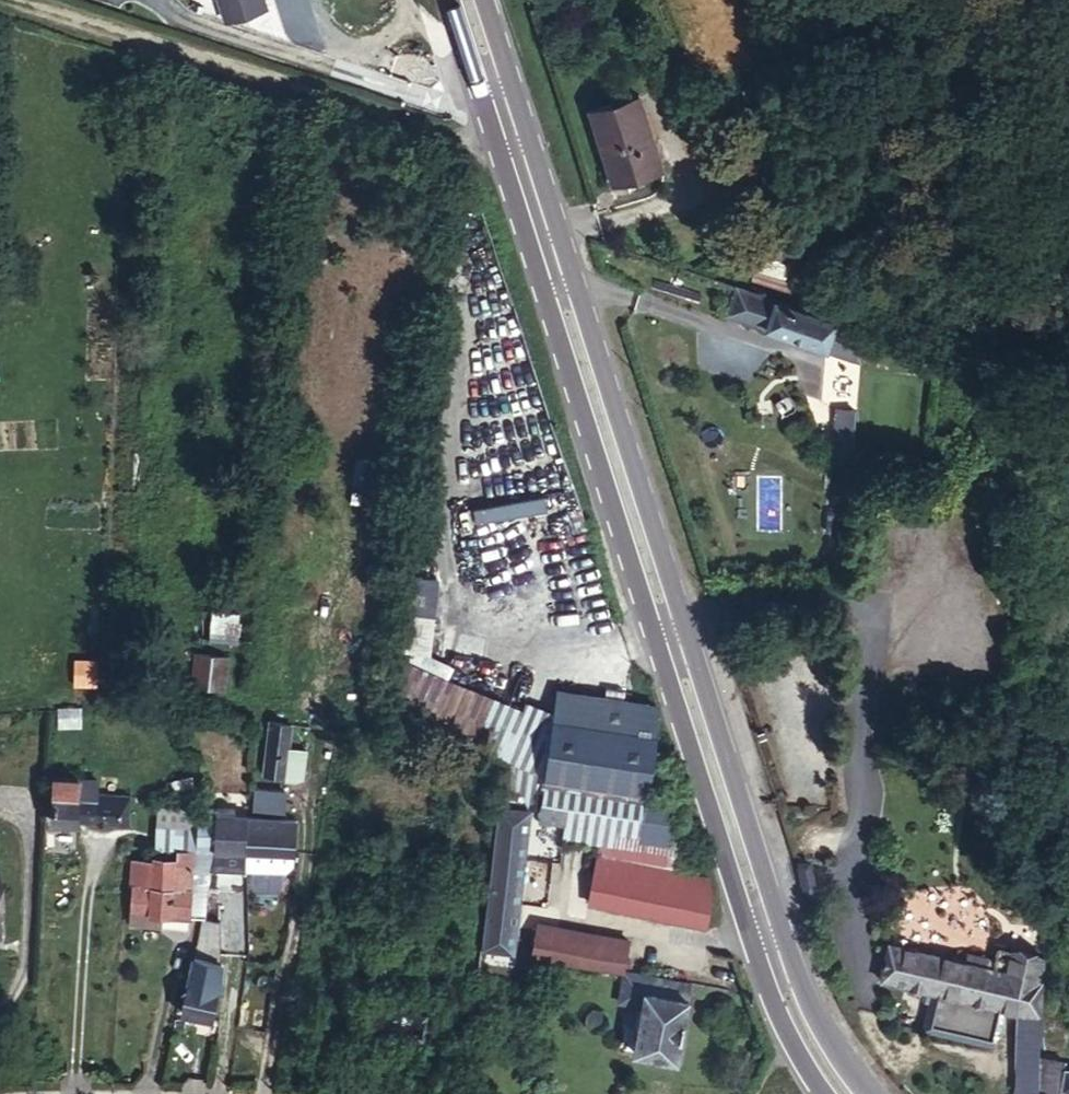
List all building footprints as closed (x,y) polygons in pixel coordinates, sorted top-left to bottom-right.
[(102,13),(106,0),(60,0),(102,13)] [(223,22),(266,15),(264,0),(219,0),(223,22)] [(631,117),(586,129),(606,203),(649,192),(631,117)] [(737,289),(728,315),(860,359),(863,328),(741,288),(740,290),(737,289)] [(853,460),(857,409),(836,408),(832,463),(841,464),(841,458),(853,460)] [(475,519),(546,513),(545,499),(474,506),(475,519)] [(227,594),(203,590),(196,642),(202,643),(203,637),(216,638),(219,611),(225,612),(227,594)] [(397,717),(507,764),(502,798),(543,805),(541,818),(567,822),(564,838),(601,844),(589,904),(705,927),(712,893),(708,877),(674,870),(683,794),(647,789),(655,734),(653,734),(657,707),(623,702),(604,699),(556,692),(553,713),(403,651),(397,717)] [(228,656),(196,653),(192,685),(225,689),(228,656)] [(604,699),(623,702),(625,692),(606,689),(604,699)] [(285,778),(289,748),(292,724),(269,721),(263,775),(285,778)] [(315,764),(324,766),(329,740),(319,738),(315,764)] [(297,749),(289,748),(285,778),(293,778),(297,749)] [(320,785),(324,766),(315,764),(310,784),(320,785)] [(78,778),(54,777),(53,822),(130,825),(130,794),(78,792),(78,778)] [(283,790),(255,787),(254,811),(280,812),(283,790)] [(198,828),(198,813),(198,808),(158,806),(157,827),(198,828)] [(530,810),(501,806),(500,806),(483,948),(513,952),(516,928),(530,810)] [(197,851),(213,852),(216,815),(198,813),(198,828),(197,851)] [(231,875),(246,875),(246,871),(246,869),(245,851),(248,816),(216,815),(213,852),(210,868),(231,869),(231,875)] [(296,819),(248,816),(245,851),(293,853),(296,819)] [(567,822),(541,818),(538,833),(564,838),(567,822)] [(195,851),(197,851),(198,828),(157,827),(156,847),(179,849),(195,851)] [(210,868),(213,852),(197,851),(195,851),(179,849),(177,860),(166,859),(165,863),(133,859),(132,884),(133,884),(129,923),(160,926),(161,913),(170,914),(170,913),(202,916),(202,915),(206,891),(210,868)] [(292,866),(293,853),(245,851),(246,869),(285,872),(292,866)] [(219,890),(206,891),(202,915),(204,915),(204,918),(219,920),(219,890)] [(219,920),(204,918),(194,955),(219,961),(219,920)] [(516,928),(513,952),(623,972),(623,970),(628,941),(537,925),(535,932),(516,928)] [(1043,958),(998,946),(993,969),(981,966),(983,958),(967,955),(966,962),(889,944),(881,980),(933,991),(939,993),(1000,1007),(1019,1011),(1017,1086),(1020,1093),(1039,1093),(1039,1087),(1040,1058),(1043,958)] [(219,961),(194,955),(182,1011),(213,1019),(219,990),(221,962),(219,961)] [(623,972),(617,1002),(642,1006),(647,975),(623,970),(623,972)] [(691,984),(647,975),(642,1006),(634,1053),(677,1061),(691,984)] [(939,993),(933,991),(924,1030),(992,1045),(993,1039),(931,1025),(939,993)] [(1000,1007),(939,993),(931,1025),(993,1039),(1000,1007)] [(396,1006),(380,1003),(376,1030),(423,1037),(427,1010),(424,1010),(424,1005),(397,1000),(396,1006)] [(253,1053),(237,1051),(235,1067),(250,1070),(253,1053)] [(1065,1061),(1040,1058),(1039,1087),(1060,1090),(1064,1067),(1065,1061)] [(1064,1067),(1060,1090),(1068,1092),(1068,1068),(1064,1067)]
